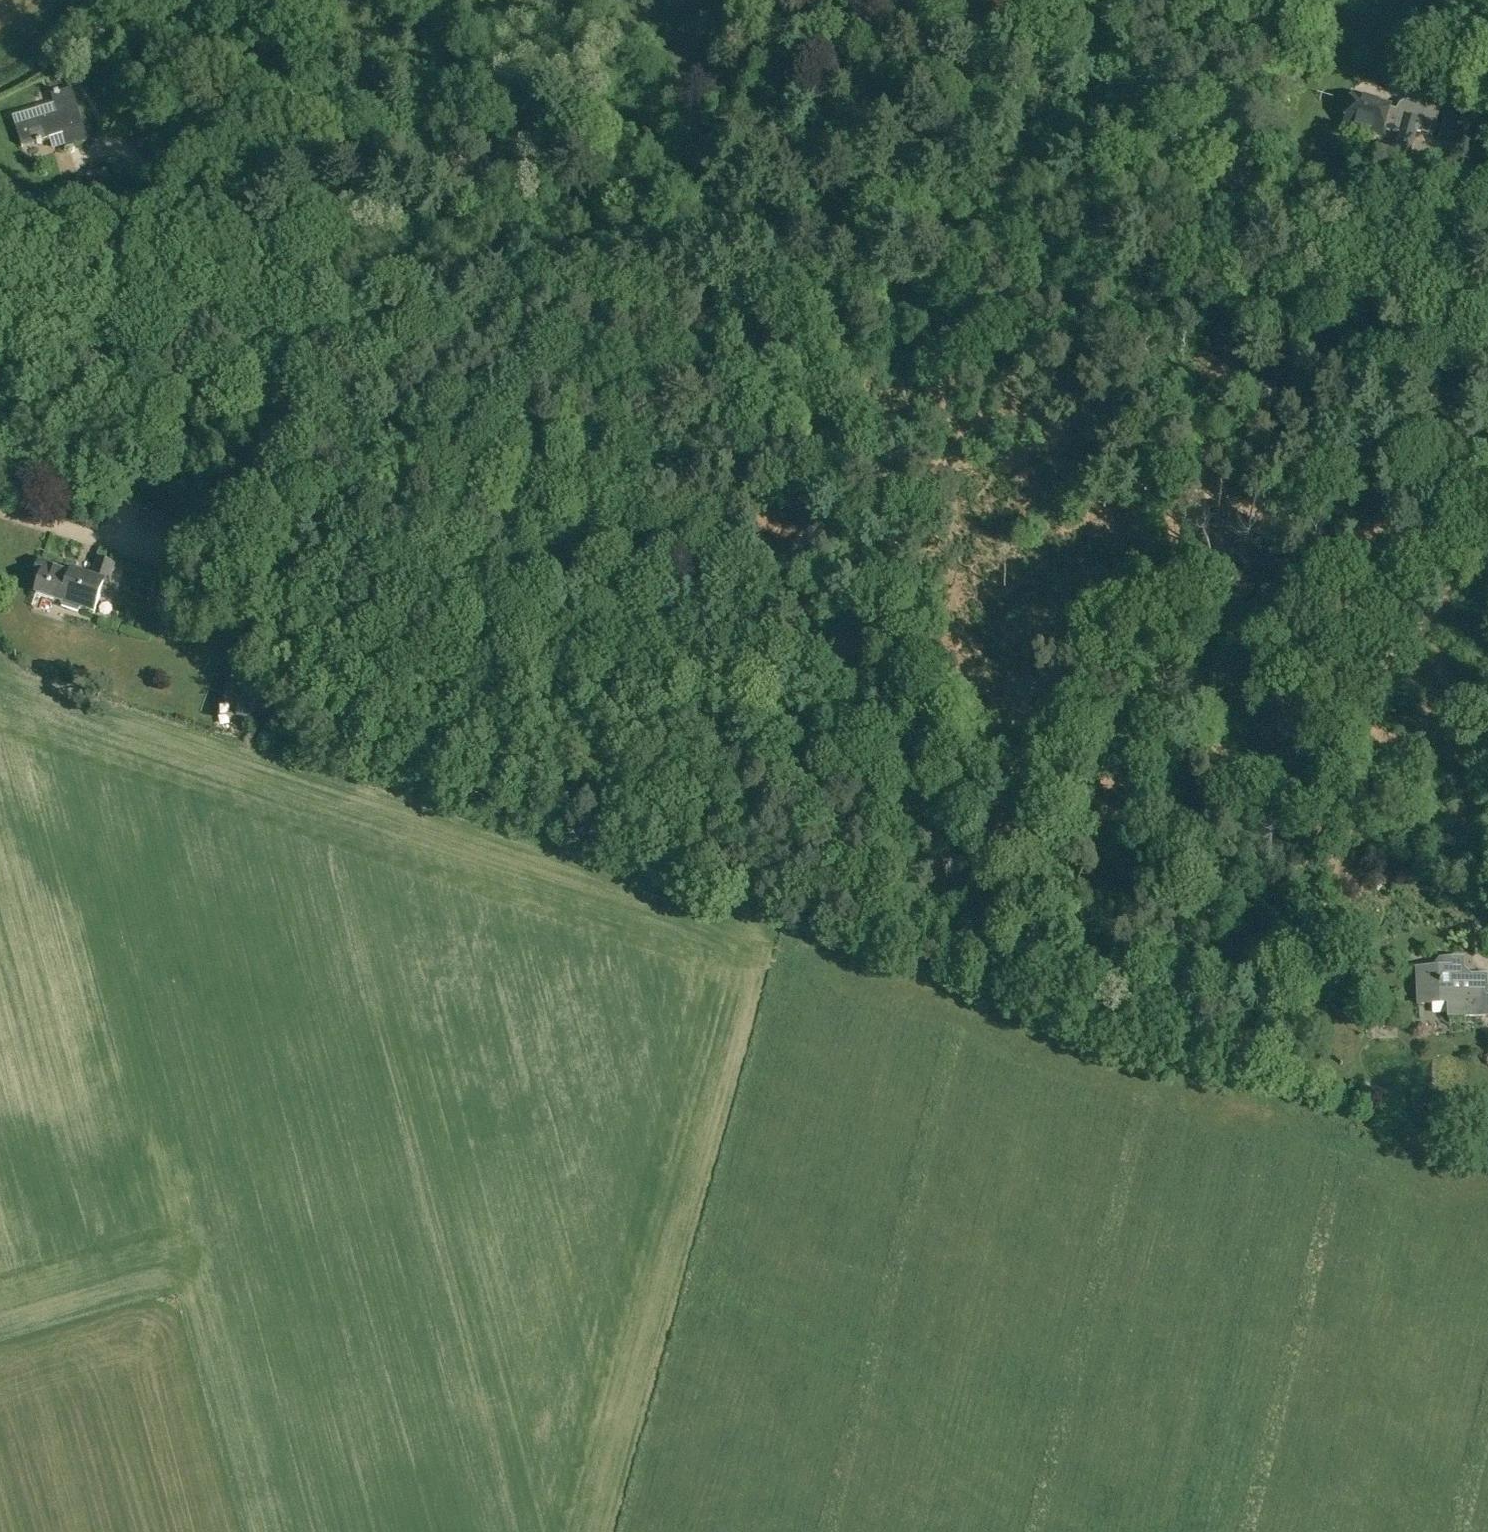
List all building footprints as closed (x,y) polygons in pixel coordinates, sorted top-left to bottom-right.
[(93,72),(82,80),(90,91),(101,83),(93,72)] [(64,134),(68,147),(89,141),(72,88),(52,95),(58,113),(16,126),(22,147),(64,134)] [(1394,151),(1407,155),(1415,130),(1432,135),(1439,111),(1406,101),(1398,106),(1397,111),(1389,109),(1390,107),(1351,96),(1343,123),(1382,134),(1383,128),(1400,133),(1394,151)] [(1487,156),(1487,155),(1487,123),(1485,121),(1470,144),(1487,156)] [(139,527),(174,538),(182,514),(147,503),(139,527)] [(80,609),(94,614),(103,586),(106,586),(113,564),(99,560),(92,580),(39,562),(34,575),(41,578),(36,594),(63,603),(80,609)] [(79,613),(80,609),(63,603),(62,607),(79,613)] [(242,696),(236,715),(248,720),(255,701),(242,696)] [(1449,1017),(1487,1015),(1487,992),(1486,993),(1486,975),(1473,976),(1470,979),(1463,979),(1462,959),(1439,960),(1439,968),(1417,969),(1418,1004),(1448,1003),(1449,1017)]
